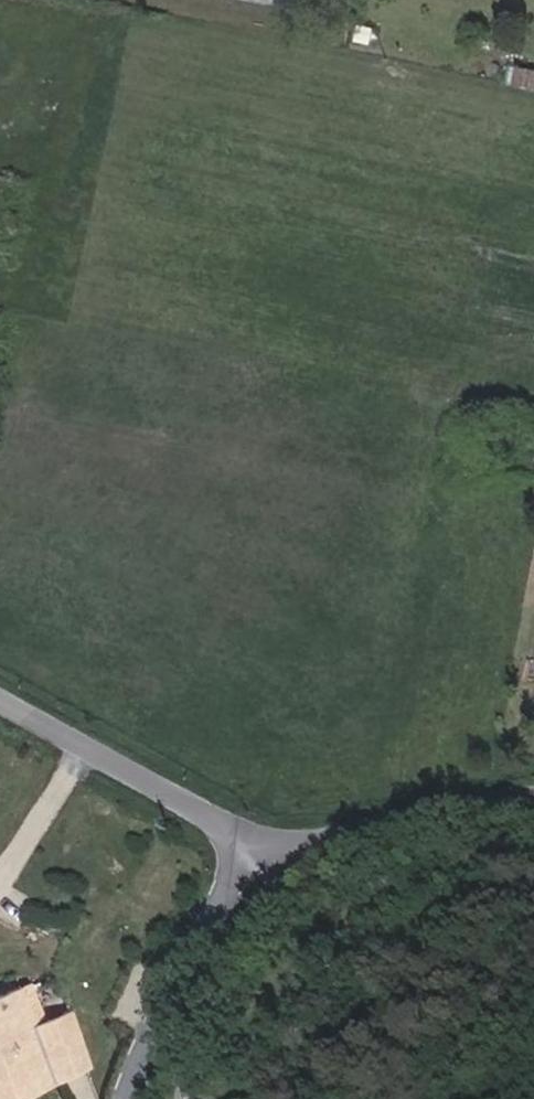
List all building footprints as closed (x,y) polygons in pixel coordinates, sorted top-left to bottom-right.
[(123,1050),(98,987),(62,1001),(47,963),(0,982),(0,1087),(5,1098),(123,1050)]
